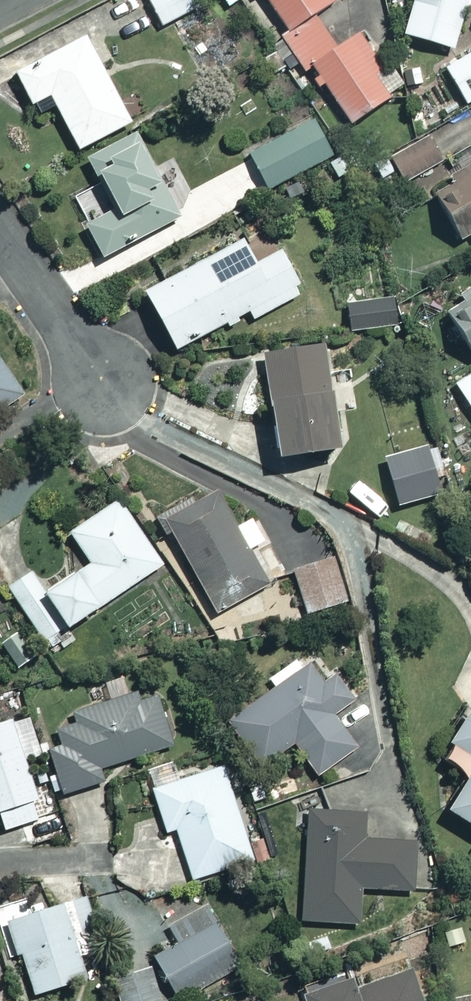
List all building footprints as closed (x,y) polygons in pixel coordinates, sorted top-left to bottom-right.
[(160,26),(199,7),(196,0),(148,0),(160,26)] [(287,29),(281,33),(305,70),(313,65),(350,121),(396,91),(357,31),(334,45),(313,13),(333,0),(268,0),(287,29)] [(403,33),(454,47),(466,4),(470,5),(470,0),(413,0),(403,33)] [(130,121),(85,34),(15,71),(31,103),(49,93),(78,148),(130,121)] [(445,67),(465,102),(470,98),(470,52),(445,67)] [(334,153),(312,116),(248,153),(270,190),(334,153)] [(179,215),(135,131),(89,156),(116,207),(85,224),(102,256),(179,215)] [(440,162),(427,137),(374,165),(387,190),(440,162)] [(432,190),(461,238),(470,232),(470,166),(432,190)] [(254,263),(243,240),(145,289),(174,348),(249,310),(252,318),(302,293),(280,250),(254,263)] [(443,308),(470,349),(470,290),(443,308)] [(397,325),(394,297),(346,303),(349,330),(397,325)] [(336,446),(323,343),(263,351),(275,453),(336,446)] [(22,393),(0,360),(0,408),(22,393)] [(455,382),(470,409),(470,373),(455,382)] [(442,493),(430,444),(385,456),(397,504),(442,493)] [(235,524),(216,488),(164,515),(215,612),(267,584),(248,547),(266,538),(254,515),(235,524)] [(161,564),(118,498),(69,529),(89,561),(44,590),(66,624),(161,564)] [(346,599),(332,556),(293,568),(307,611),(346,599)] [(7,587),(47,641),(59,631),(35,598),(44,592),(29,571),(7,587)] [(327,682),(308,652),(270,675),(277,687),(230,715),(260,765),(296,742),(315,773),(357,748),(334,711),(353,700),(338,675),(327,682)] [(153,688),(54,718),(62,743),(49,747),(63,792),(102,781),(97,767),(171,745),(153,688)] [(439,754),(468,772),(446,807),(470,822),(470,704),(439,754)] [(54,811),(47,791),(37,795),(24,759),(42,753),(28,712),(0,722),(0,830),(54,811)] [(252,859),(223,765),(152,787),(166,830),(176,827),(192,878),(252,859)] [(364,811),(307,809),(302,919),(359,922),(361,886),(409,888),(411,840),(363,838),(364,811)] [(86,976),(62,902),(10,919),(34,993),(86,976)] [(237,965),(206,907),(170,926),(178,942),(154,954),(176,997),(237,965)] [(412,970),(353,989),(349,977),(302,992),(305,1000),(421,1000),(412,970)]
